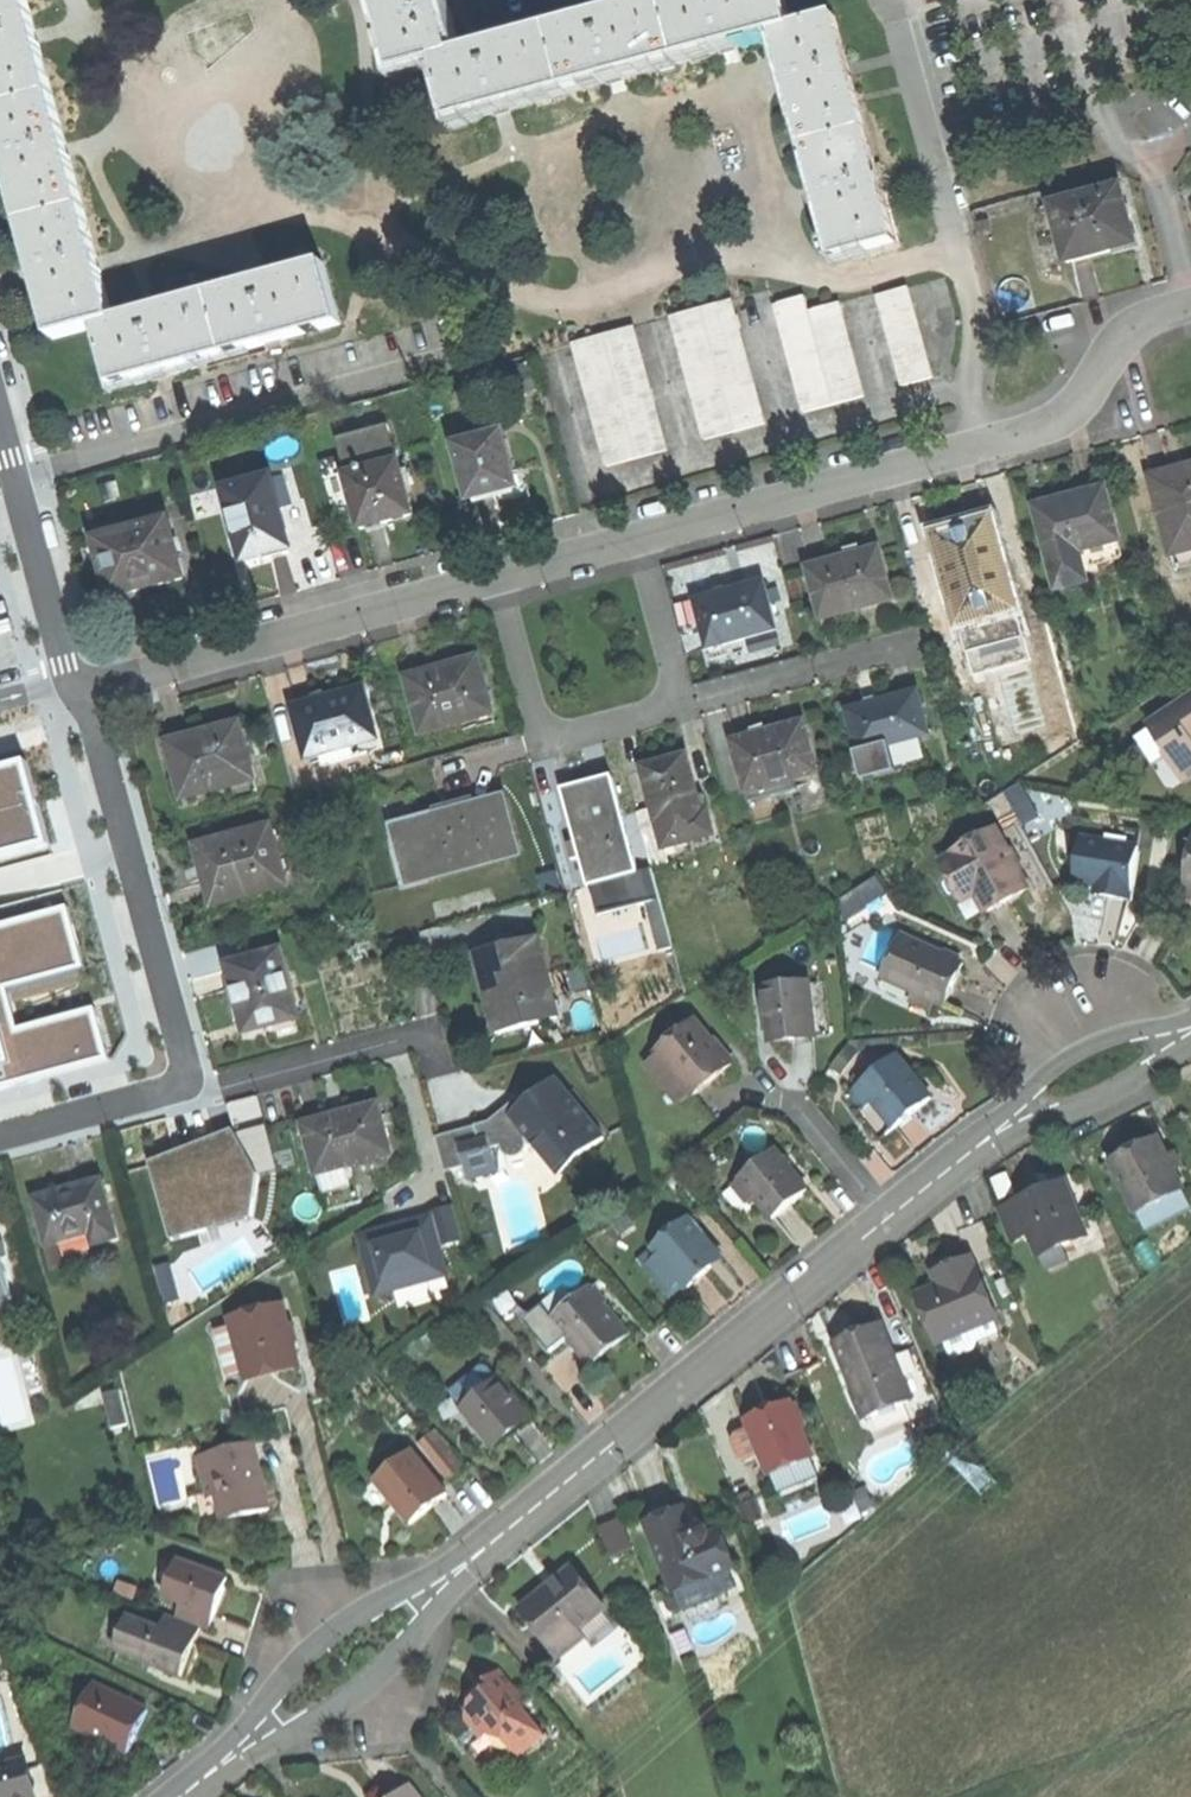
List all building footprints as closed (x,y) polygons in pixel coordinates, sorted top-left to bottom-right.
[(52,97),(37,43),(34,29),(26,0),(0,0),(0,111),(52,97)] [(439,0),(378,0),(381,8),(387,31),(398,72),(437,61),(455,57),(441,7),(439,0)] [(556,29),(571,88),(611,77),(626,73),(724,47),(739,43),(775,33),(794,28),(786,0),(664,0),(626,10),(556,29)] [(836,16),(794,28),(775,33),(780,51),(790,87),(817,184),(821,199),(837,260),(898,243),(897,240),(883,190),(859,101),(857,94),(855,85),(852,75),(849,62),(836,16)] [(507,43),(455,57),(437,61),(453,120),(497,108),(513,104),(571,88),(556,29),(507,43)] [(25,226),(83,210),(68,156),(65,143),(52,97),(0,111),(0,134),(10,172),(25,226)] [(1051,207),(1067,264),(1102,254),(1133,246),(1126,221),(1129,220),(1120,188),(1051,207)] [(55,337),(97,326),(113,322),(99,269),(95,256),(83,210),(25,226),(39,278),(55,337)] [(214,294),(231,353),(290,337),(340,324),(334,303),(324,265),(274,278),(263,281),(214,294)] [(879,297),(883,313),(914,304),(910,289),(879,297)] [(180,367),(231,353),(214,294),(161,309),(149,312),(113,322),(97,326),(113,385),(180,367)] [(780,321),(810,313),(806,298),(776,306),(780,321)] [(733,302),(702,310),(706,325),(737,317),(733,302)] [(918,319),(914,304),(883,313),(887,327),(918,319)] [(810,313),(814,328),(844,320),(840,305),(810,313)] [(672,318),(676,333),(706,325),(702,310),(672,318)] [(784,336),(814,328),(810,313),(780,321),(784,336)] [(737,317),(706,325),(711,340),(741,332),(737,317)] [(922,334),(918,319),(887,327),(891,342),(922,334)] [(848,335),(844,320),(814,328),(818,343),(848,335)] [(680,348),(711,340),(706,325),(676,333),(680,348)] [(635,328),(604,336),(608,352),(639,343),(635,328)] [(788,351),(818,343),(814,328),(784,336),(788,351)] [(711,340),(715,355),(745,347),(741,332),(711,340)] [(926,349),(922,334),(891,342),(895,357),(926,349)] [(852,350),(848,335),(818,343),(822,358),(852,350)] [(574,344),(578,360),(608,352),(604,336),(574,344)] [(684,363),(715,355),(711,340),(680,348),(684,363)] [(639,343),(608,352),(612,367),(643,358),(639,343)] [(792,366),(822,358),(818,343),(788,351),(792,366)] [(749,362),(745,347),(715,355),(719,370),(749,362)] [(930,364),(926,349),(895,357),(899,372),(930,364)] [(856,365),(852,350),(822,358),(826,373),(856,365)] [(582,375),(612,367),(608,352),(578,360),(582,375)] [(688,378),(719,370),(715,355),(684,363),(688,378)] [(612,367),(617,381),(647,373),(643,358),(612,367)] [(796,381),(826,373),(822,358),(792,366),(796,381)] [(753,377),(749,362),(719,370),(723,385),(753,377)] [(934,379),(930,364),(899,372),(903,387),(934,379)] [(860,380),(856,365),(826,373),(830,388),(860,380)] [(586,390),(617,381),(612,367),(582,375),(586,390)] [(692,393),(723,385),(719,370),(688,378),(692,393)] [(651,388),(647,373),(617,381),(621,396),(651,388)] [(800,396),(830,388),(826,373),(796,381),(800,396)] [(757,392),(753,377),(723,385),(727,400),(757,392)] [(542,391),(538,378),(521,383),(524,396),(542,391)] [(865,398),(860,380),(830,388),(835,406),(865,398)] [(590,405),(621,396),(617,381),(586,390),(590,405)] [(696,408),(727,400),(723,385),(692,393),(696,408)] [(655,403),(651,388),(621,396),(625,411),(655,403)] [(805,414),(835,406),(830,388),(800,396),(805,414)] [(761,406),(757,392),(727,400),(731,415),(761,406)] [(594,419),(625,411),(621,396),(590,405),(594,419)] [(700,423),(731,415),(727,400),(696,408),(700,423)] [(659,418),(655,403),(625,411),(629,426),(659,418)] [(766,425),(761,406),(731,415),(736,433),(766,425)] [(598,434),(629,426),(625,411),(594,419),(598,434)] [(705,441),(736,433),(731,415),(700,423),(705,441)] [(663,433),(659,418),(629,426),(633,441),(663,433)] [(602,449),(633,441),(629,426),(598,434),(602,449)] [(339,441),(348,477),(400,463),(390,427),(339,441)] [(668,451),(663,433),(633,441),(638,459),(668,451)] [(503,434),(457,447),(471,500),(496,493),(498,502),(513,499),(531,496),(523,468),(514,471),(503,434)] [(607,468),(638,459),(633,441),(602,449),(607,468)] [(348,477),(363,530),(391,522),(414,516),(400,463),(348,477)] [(1176,570),(1190,566),(1190,467),(1184,469),(1186,477),(1171,482),(1153,486),(1176,570)] [(225,491),(245,562),(265,556),(266,559),(280,555),(291,552),(290,549),(291,549),(284,525),(297,522),(292,505),(279,508),(271,478),(225,491)] [(1070,499),(1036,508),(1058,589),(1086,582),(1078,552),(1118,541),(1104,490),(1070,499)] [(962,529),(936,536),(962,629),(1020,613),(995,520),(962,529)] [(105,574),(112,599),(148,589),(183,579),(176,555),(178,554),(169,521),(96,541),(98,547),(84,551),(91,578),(105,574)] [(811,570),(824,619),(893,600),(879,551),(844,560),(811,570)] [(727,595),(696,603),(709,650),(727,645),(777,632),(765,585),(727,595)] [(729,656),(727,645),(709,650),(711,661),(729,656)] [(409,678),(424,733),(493,714),(478,659),(439,670),(409,678)] [(295,710),(308,758),(320,755),(352,746),(377,739),(364,691),(325,701),(295,710)] [(883,704),(850,712),(860,752),(861,754),(891,746),(929,735),(918,694),(883,704)] [(1149,724),(1170,755),(1167,757),(1183,782),(1190,777),(1190,697),(1149,724)] [(169,743),(184,799),(255,780),(240,724),(198,735),(169,743)] [(770,734),(735,743),(748,792),(771,786),(774,797),(797,791),(794,779),(817,774),(804,725),(770,734)] [(355,759),(352,746),(320,755),(323,767),(355,759)] [(898,773),(891,746),(861,754),(860,752),(856,753),(864,782),(898,773)] [(667,762),(643,769),(654,808),(637,813),(652,867),(663,864),(659,850),(714,835),(708,812),(709,812),(705,796),(698,798),(686,757),(667,762)] [(55,842),(33,762),(0,771),(0,857),(55,842)] [(593,886),(638,874),(613,780),(603,782),(590,786),(589,783),(563,790),(578,843),(582,859),(590,887),(593,886)] [(1028,781),(1010,789),(1033,833),(1072,814),(1060,789),(1037,800),(1028,781)] [(404,822),(410,843),(418,841),(413,824),(499,802),(513,856),(519,855),(504,799),(456,811),(451,813),(450,809),(404,822)] [(398,846),(408,884),(513,856),(499,802),(413,824),(418,841),(410,843),(398,846)] [(271,827),(197,847),(204,874),(212,901),(242,893),(244,899),(288,887),(271,827)] [(996,831),(949,857),(963,883),(969,879),(987,912),(1007,901),(1028,889),(996,831)] [(1139,847),(1082,839),(1075,883),(1097,886),(1096,895),(1113,897),(1130,900),(1139,847)] [(573,861),(582,859),(578,843),(569,845),(573,861)] [(652,870),(638,874),(593,886),(601,917),(647,905),(660,952),(673,949),(660,901),(661,901),(652,870)] [(0,926),(0,1087),(110,1057),(97,1010),(21,1031),(8,986),(85,965),(69,907),(0,926)] [(963,964),(909,939),(889,982),(915,993),(936,1003),(944,1006),(954,983),(963,964)] [(536,940),(478,955),(488,989),(497,987),(503,1010),(509,1032),(557,1019),(536,940)] [(282,952),(230,966),(240,1002),(248,1032),(300,1018),(282,952)] [(825,982),(812,984),(817,1037),(831,1036),(825,982)] [(764,989),(770,1042),(799,1039),(817,1037),(812,984),(764,989)] [(932,1011),(936,1003),(915,993),(911,1001),(932,1011)] [(661,1055),(692,1094),(694,1095),(713,1079),(731,1065),(696,1023),(659,1053),(661,1055)] [(862,1041),(863,1051),(890,1049),(889,1039),(862,1041)] [(832,1064),(841,1071),(858,1051),(850,1044),(832,1064)] [(680,1104),(692,1094),(661,1055),(648,1065),(680,1104)] [(897,1056),(851,1093),(864,1109),(873,1102),(895,1129),(912,1115),(932,1099),(897,1056)] [(499,1151),(498,1147),(501,1147),(502,1149),(504,1153),(505,1155),(507,1156),(510,1158),(513,1158),(516,1158),(519,1158),(523,1156),(525,1154),(527,1152),(528,1148),(528,1145),(528,1142),(527,1140),(530,1139),(560,1175),(604,1139),(557,1080),(537,1096),(512,1116),(507,1109),(490,1123),(436,1138),(446,1172),(467,1167),(470,1178),(487,1173),(481,1152),(483,1152),(484,1154),(499,1151)] [(340,1116),(304,1125),(318,1176),(319,1176),(354,1166),(393,1156),(379,1105),(340,1116)] [(195,1145),(150,1163),(172,1241),(253,1219),(260,1176),(234,1129),(195,1145)] [(1135,1152),(1113,1163),(1138,1214),(1184,1191),(1159,1140),(1135,1152)] [(740,1180),(773,1219),(792,1203),(808,1190),(776,1151),(740,1180)] [(364,1202),(354,1166),(319,1176),(328,1212),(364,1202)] [(65,1190),(34,1198),(47,1247),(90,1236),(94,1247),(119,1240),(102,1180),(65,1190)] [(1001,1210),(1015,1242),(1031,1235),(1040,1255),(1089,1234),(1066,1182),(1043,1193),(1045,1197),(1033,1202),(1022,1207),(1020,1202),(1001,1210)] [(383,1226),(356,1232),(369,1290),(440,1274),(433,1245),(458,1240),(450,1205),(423,1211),(424,1217),(403,1222),(404,1226),(384,1230),(383,1226)] [(621,1236),(636,1225),(628,1214),(612,1225),(621,1236)] [(685,1287),(686,1289),(709,1270),(722,1259),(690,1220),(654,1250),(659,1255),(685,1287)] [(403,1222),(383,1226),(384,1230),(404,1226),(403,1222)] [(14,1301),(0,1251),(0,1305),(14,1301)] [(671,1299),(685,1287),(659,1255),(644,1267),(671,1299)] [(939,1288),(919,1296),(938,1343),(943,1341),(972,1329),(994,1321),(997,1319),(984,1286),(982,1287),(971,1259),(935,1274),(941,1288),(939,1288)] [(165,1303),(180,1299),(171,1265),(156,1269),(165,1303)] [(590,1290),(555,1320),(569,1337),(595,1367),(616,1350),(631,1337),(590,1290)] [(551,1352),(569,1337),(555,1320),(542,1305),(524,1321),(551,1352)] [(276,1371),(300,1364),(284,1306),(232,1320),(248,1378),(276,1371)] [(999,1335),(994,1321),(972,1329),(978,1343),(999,1335)] [(857,1337),(836,1345),(866,1418),(913,1400),(883,1326),(857,1337)] [(974,1351),(978,1343),(972,1329),(943,1341),(949,1355),(957,1358),(974,1351)] [(450,1392),(464,1409),(499,1380),(488,1367),(482,1367),(450,1392)] [(464,1409),(495,1447),(514,1431),(530,1418),(499,1380),(464,1409)] [(122,1391),(105,1395),(113,1429),(130,1425),(122,1391)] [(769,1412),(747,1421),(751,1429),(762,1456),(770,1476),(772,1475),(812,1458),(814,1458),(791,1403),(769,1412)] [(744,1464),(762,1456),(751,1429),(733,1436),(744,1464)] [(420,1444),(451,1481),(466,1469),(435,1432),(420,1444)] [(255,1444),(200,1458),(210,1498),(219,1496),(225,1521),(251,1515),(271,1510),(255,1444)] [(432,1508),(448,1494),(412,1450),(376,1480),(411,1524),(432,1508)] [(820,1477),(812,1458),(772,1475),(780,1494),(820,1477)] [(861,1510),(873,1505),(866,1487),(853,1492),(861,1510)] [(739,1508),(747,1528),(764,1522),(755,1501),(739,1508)] [(665,1518),(648,1526),(676,1594),(731,1571),(736,1569),(722,1533),(711,1537),(708,1529),(700,1526),(693,1529),(684,1510),(665,1518)] [(614,1557),(633,1549),(621,1520),(602,1528),(614,1557)] [(228,1580),(178,1561),(164,1597),(182,1604),(177,1619),(200,1628),(208,1631),(219,1603),(228,1580)] [(549,1589),(522,1610),(561,1659),(586,1638),(579,1630),(606,1608),(574,1569),(549,1589)] [(738,1587),(731,1571),(676,1594),(683,1610),(738,1587)] [(120,1581),(115,1594),(134,1600),(139,1587),(120,1581)] [(192,1648),(200,1628),(177,1619),(167,1615),(161,1631),(128,1618),(116,1651),(182,1676),(192,1648)] [(527,1704),(500,1671),(482,1685),(487,1690),(480,1696),(473,1702),(468,1720),(483,1739),(490,1734),(533,1748),(546,1737),(522,1708),(527,1704)] [(149,1711),(97,1685),(77,1726),(110,1743),(128,1752),(139,1731),(149,1711)] [(101,1761),(110,1743),(77,1726),(68,1744),(101,1761)] [(30,1761),(0,1769),(0,1796),(39,1796),(30,1761)] [(410,1786),(396,1796),(419,1796),(410,1786)]
